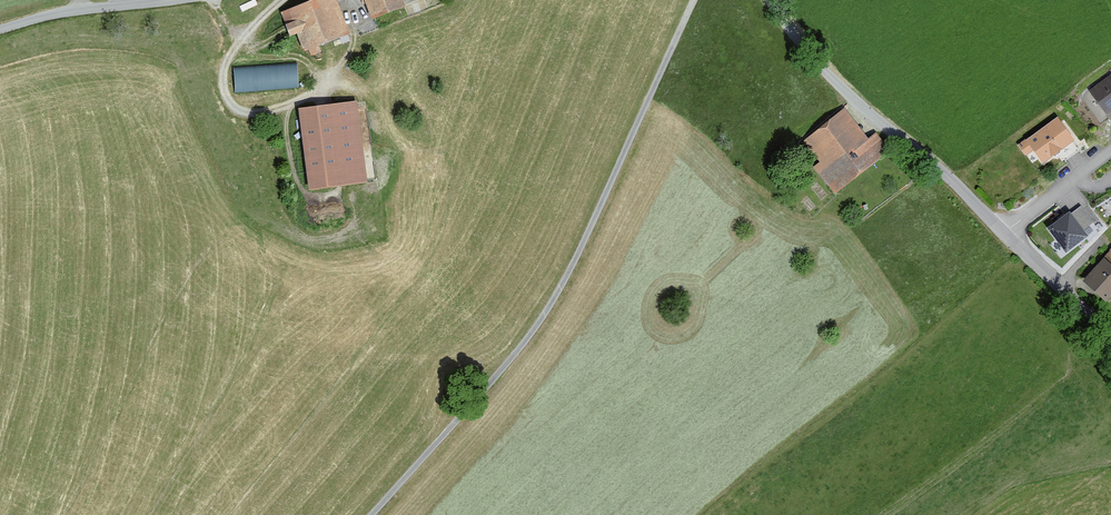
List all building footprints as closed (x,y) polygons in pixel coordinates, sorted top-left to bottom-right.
[(282,14),(292,39),(300,35),(309,58),(323,52),(322,48),(354,35),(340,1),(344,0),(317,0),(282,14)] [(408,0),(368,0),(376,21),(411,8),(408,0)] [(235,66),(236,90),(300,88),(299,65),(235,66)] [(1105,74),(1082,91),(1107,125),(1110,122),(1110,82),(1105,74)] [(360,102),(302,109),(311,190),(369,183),(360,102)] [(861,139),(837,109),(797,142),(815,164),(809,168),(830,194),(883,151),(868,133),(861,139)] [(1066,140),(1050,118),(1010,146),(1019,158),(1025,153),(1033,164),(1066,140)] [(1087,237),(1069,214),(1049,230),(1066,252),(1087,237)] [(1110,244),(1097,260),(1096,258),(1074,283),(1098,303),(1110,288),(1110,245),(1110,244)]
